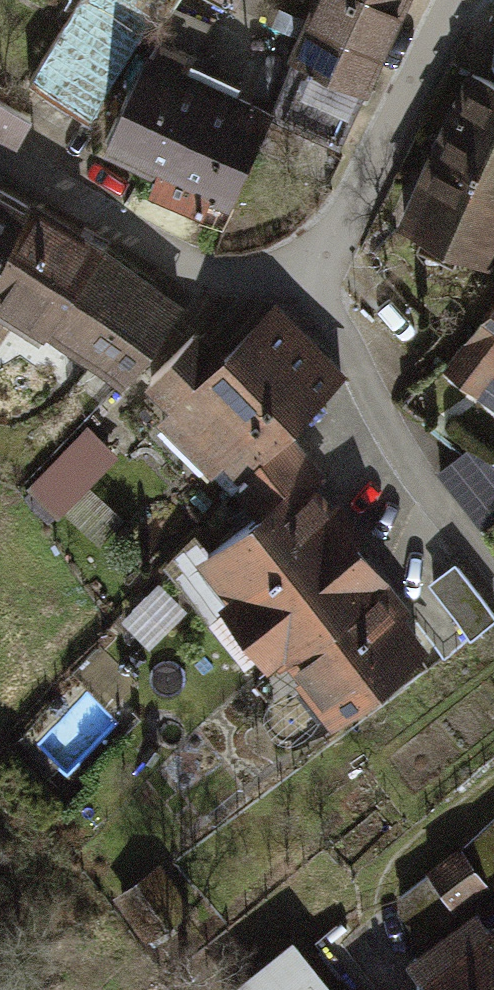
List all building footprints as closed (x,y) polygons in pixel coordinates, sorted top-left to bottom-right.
[(298,64),(366,93),(406,0),(326,0),(298,64)] [(262,114),(148,65),(111,151),(224,200),(262,114)] [(361,100),(304,73),(285,113),(343,140),(361,100)] [(470,77),(399,226),(493,271),(493,270),(493,89),(470,77)] [(0,107),(0,138),(16,145),(27,119),(0,107)] [(0,201),(0,288),(36,219),(0,201)] [(0,288),(0,318),(122,385),(173,300),(36,219),(0,288)] [(448,376),(477,395),(493,405),(493,304),(448,376)] [(199,334),(138,388),(259,524),(312,477),(274,435),(339,377),(278,308),(221,359),(199,334)] [(89,428),(32,487),(60,513),(117,454),(89,428)] [(259,524),(205,557),(317,720),(433,640),(312,477),(259,524)] [(456,568),(435,584),(469,632),(491,617),(456,568)] [(402,896),(435,947),(493,908),(493,836),(402,896)] [(427,976),(436,989),(493,989),(493,930),(427,976)]
